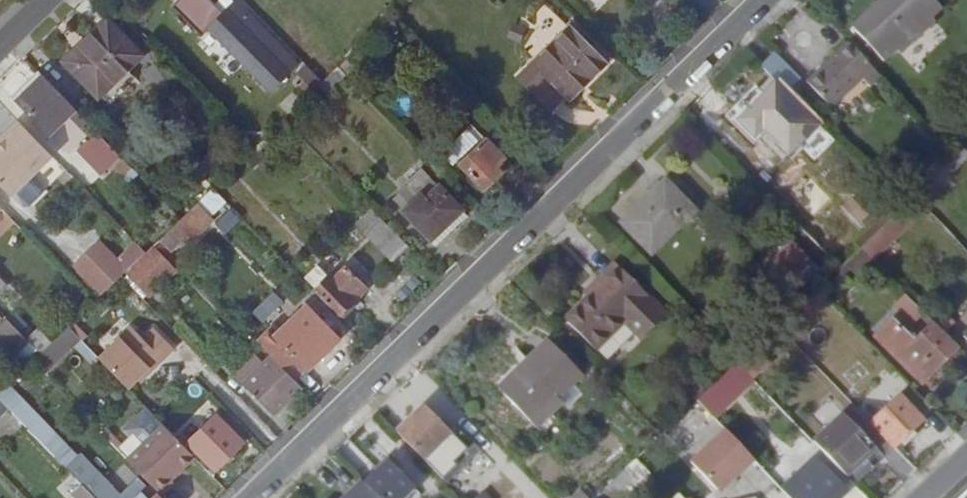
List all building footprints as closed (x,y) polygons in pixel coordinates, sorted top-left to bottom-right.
[(231,16),(216,0),(187,0),(179,8),(207,38),(215,31),(231,16)] [(856,33),(891,71),(904,59),(908,64),(942,33),(939,29),(950,18),(934,0),(892,0),(856,33)] [(277,93),(304,68),(294,57),(284,67),(247,30),(257,21),(242,5),(231,16),(215,31),(277,93)] [(104,100),(151,55),(118,20),(71,64),(104,100)] [(284,67),(294,57),(257,21),(247,30),(284,67)] [(525,80),(556,112),(560,108),(570,97),(574,101),(614,64),(579,27),(529,76),(525,80)] [(527,48),(532,34),(519,30),(515,43),(527,48)] [(833,114),(877,75),(855,50),(810,90),(833,114)] [(798,79),(779,59),(765,72),(785,92),(798,79)] [(336,97),(354,78),(345,68),(328,84),(326,87),(336,97)] [(78,117),(83,112),(46,75),(20,99),(56,137),(78,117)] [(104,134),(83,112),(78,117),(99,139),(104,134)] [(512,159),(526,146),(492,112),(479,124),(493,138),(512,159)] [(25,123),(12,136),(15,140),(3,152),(0,155),(0,179),(18,197),(59,157),(25,123)] [(503,167),(512,159),(493,138),(479,124),(456,146),(469,160),(466,163),(492,189),(509,173),(503,167)] [(109,176),(128,159),(104,134),(99,139),(85,151),(109,176)] [(12,136),(0,148),(0,149),(3,152),(15,140),(12,136)] [(926,210),(966,171),(966,153),(964,150),(952,160),(913,196),(926,210)] [(427,192),(432,198),(445,186),(424,165),(401,188),(408,196),(401,203),(408,211),(427,192)] [(408,211),(407,212),(436,241),(462,217),(467,223),(469,225),(475,218),(445,186),(432,198),(427,192),(408,211)] [(658,262),(703,219),(673,188),(629,232),(658,262)] [(8,210),(0,201),(0,218),(8,210)] [(863,229),(877,216),(862,201),(848,215),(863,229)] [(224,232),(243,220),(234,207),(215,219),(224,232)] [(373,233),(388,220),(378,210),(364,223),(373,233)] [(892,229),(905,244),(919,231),(906,216),(892,229)] [(467,223),(462,217),(436,241),(442,247),(467,223)] [(416,249),(388,220),(373,233),(401,262),(416,249)] [(175,251),(193,234),(183,225),(166,241),(175,251)] [(878,269),(905,244),(892,229),(863,255),(878,269)] [(794,247),(783,257),(787,262),(789,264),(800,254),(794,247)] [(156,298),(184,271),(163,249),(135,275),(156,298)] [(789,293),(815,270),(800,254),(789,264),(787,262),(773,275),(789,293)] [(847,270),(861,286),(878,269),(863,255),(847,270)] [(321,289),(334,277),(324,266),(311,278),(321,289)] [(345,316),(372,291),(351,268),(337,281),(334,277),(321,289),(320,290),(345,316)] [(643,345),(668,322),(617,269),(601,284),(605,288),(566,325),(597,356),(626,328),(643,345)] [(838,270),(829,279),(833,283),(843,274),(838,270)] [(11,287),(0,276),(0,297),(11,287)] [(153,323),(160,317),(131,287),(124,292),(153,323)] [(316,376),(351,342),(318,308),(287,337),(282,332),(267,346),(281,360),(304,384),(314,374),(316,376)] [(9,344),(24,330),(16,322),(2,337),(9,344)] [(103,359),(133,389),(153,369),(156,372),(178,350),(158,330),(147,340),(135,328),(103,359)] [(37,344),(34,341),(24,330),(9,344),(23,357),(37,344)] [(62,362),(84,340),(74,330),(57,346),(51,351),(62,362)] [(931,390),(966,356),(941,332),(921,350),(902,331),(886,346),(931,390)] [(45,352),(48,355),(51,351),(57,346),(43,332),(34,341),(37,344),(45,352)] [(560,400),(587,375),(556,342),(504,392),(541,431),(567,406),(560,400)] [(752,358),(736,342),(722,355),(738,371),(740,369),(752,358)] [(45,352),(37,344),(23,357),(30,365),(45,352)] [(49,374),(62,362),(51,351),(48,355),(39,363),(49,374)] [(277,414),(306,386),(304,384),(281,360),(251,388),(277,414)] [(851,386),(870,375),(861,361),(843,372),(851,386)] [(0,380),(0,401),(3,398),(11,391),(0,380)] [(699,407),(700,406),(714,393),(706,383),(689,398),(699,407)] [(3,398),(14,408),(81,478),(88,484),(101,497),(130,497),(90,456),(87,459),(18,384),(11,391),(3,398)] [(931,427),(927,423),(938,413),(918,394),(878,431),(893,446),(903,455),(931,427)] [(14,408),(3,398),(0,401),(0,421),(14,408)] [(430,409),(401,435),(430,465),(457,439),(430,409)] [(703,414),(698,409),(686,420),(691,425),(703,414)] [(893,446),(878,431),(859,411),(819,450),(854,484),(893,446)] [(251,442),(225,414),(220,419),(247,446),(251,442)] [(229,463),(247,446),(220,419),(203,434),(229,463)] [(200,457),(169,426),(134,461),(156,485),(166,494),(167,495),(179,483),(176,481),(200,457)] [(754,460),(726,432),(692,465),(720,493),(754,460)] [(194,442),(222,470),(229,463),(203,434),(194,442)] [(473,488),(493,462),(477,449),(457,476),(473,488)] [(399,460),(370,487),(381,497),(410,497),(423,485),(399,460)] [(789,496),(791,497),(853,497),(854,497),(831,473),(821,481),(816,477),(807,485),(804,482),(789,496)] [(157,491),(149,482),(132,497),(150,497),(157,491)] [(88,484),(79,493),(84,497),(101,497),(88,484)] [(370,487),(367,484),(352,497),(381,497),(370,487)] [(681,488),(671,497),(691,497),(681,488)]
